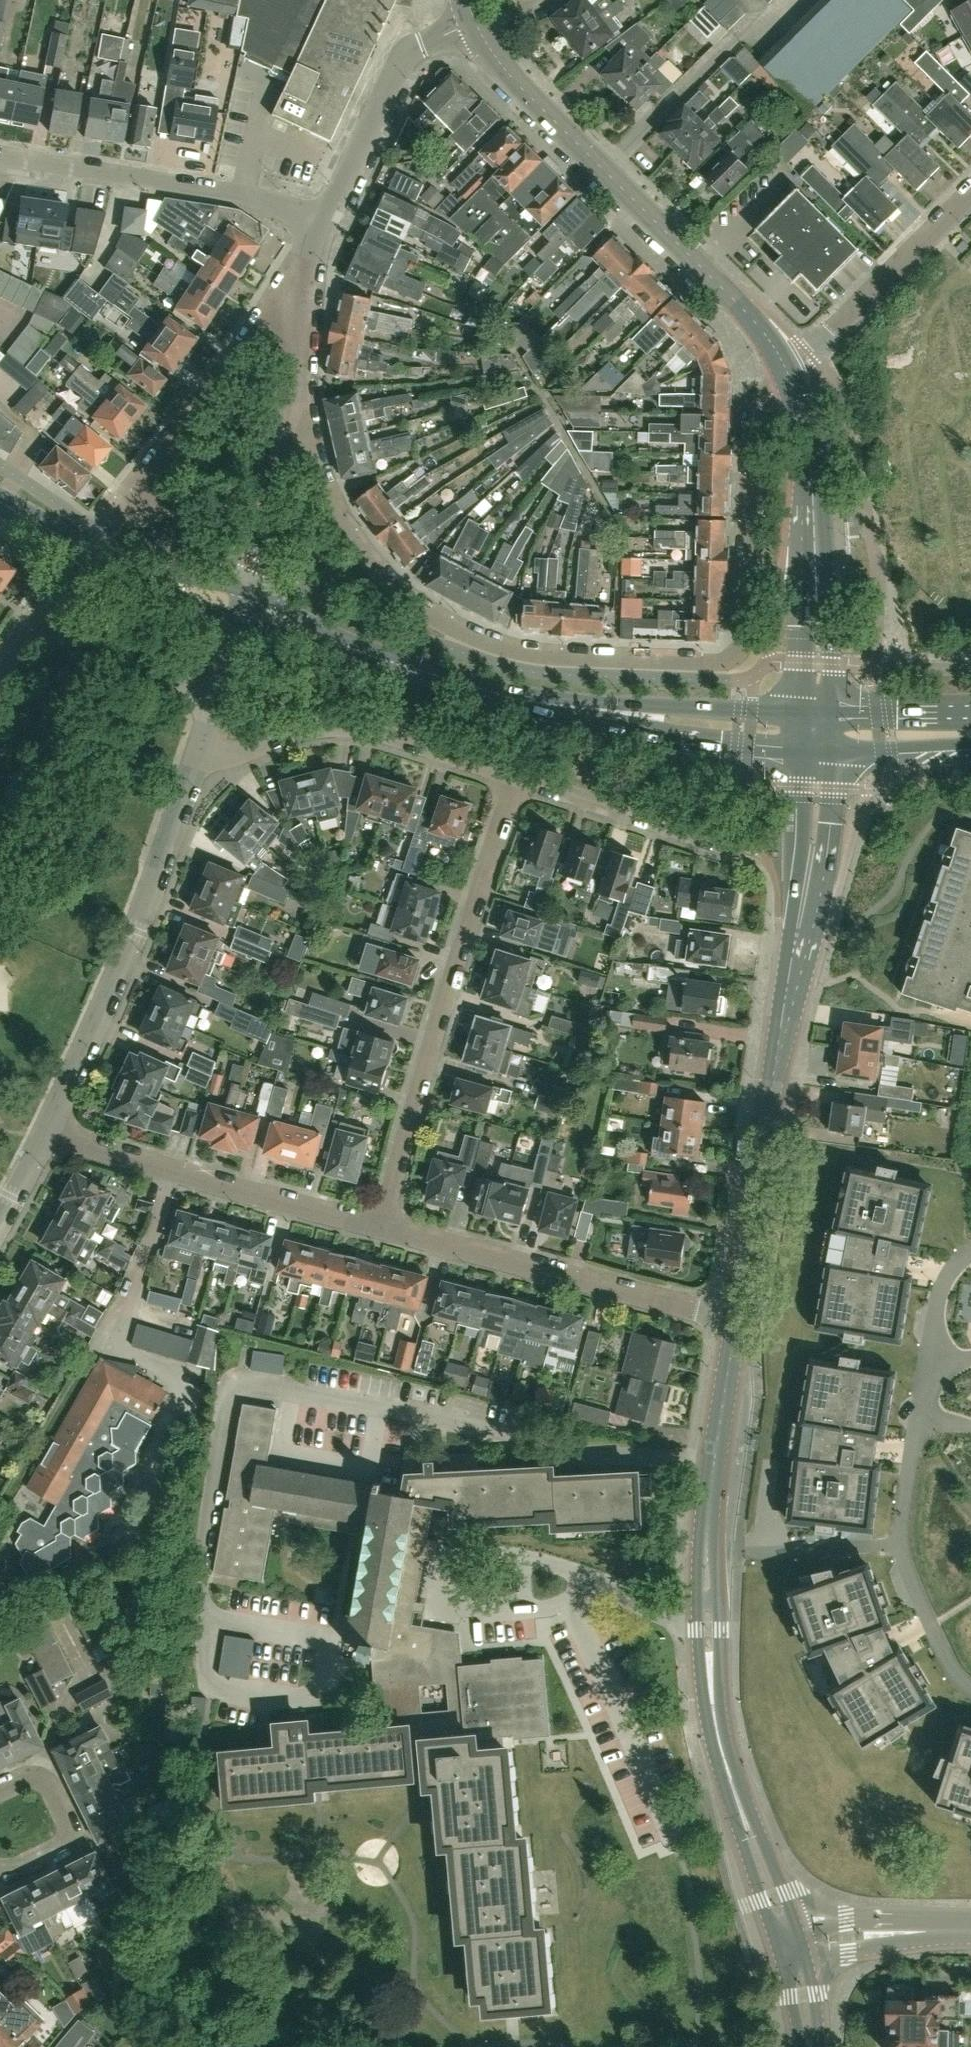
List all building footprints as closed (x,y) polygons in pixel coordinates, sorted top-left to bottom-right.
[(12,0),(0,0),(0,12),(7,15),(12,0)] [(237,7),(237,16),(248,19),(241,51),(291,74),(272,114),(329,141),(393,3),(410,7),(411,0),(239,0),(237,7)] [(569,37),(600,13),(620,2),(618,0),(613,4),(610,0),(603,0),(592,8),(585,0),(579,0),(555,18),(557,20),(554,22),(560,30),(563,28),(569,37)] [(666,2),(676,12),(688,0),(669,0),(666,2)] [(712,13),(725,0),(708,0),(703,4),(712,13)] [(737,5),(733,0),(725,0),(712,13),(720,21),(737,5)] [(900,0),(824,0),(760,64),(761,64),(762,65),(784,87),(810,113),(911,11),(900,0)] [(915,11),(920,6),(926,0),(904,0),(915,11)] [(944,0),(926,0),(920,6),(929,15),(944,0)] [(963,37),(970,32),(970,1),(952,11),(953,13),(950,14),(963,37)] [(584,56),(624,26),(616,15),(625,9),(620,2),(600,13),(569,37),(576,46),(574,48),(580,56),(582,54),(584,56)] [(737,5),(720,21),(728,30),(746,14),(737,5)] [(183,8),(182,22),(208,24),(209,10),(183,8)] [(722,26),(715,19),(704,8),(689,21),(709,40),(722,26)] [(615,91),(618,90),(619,91),(651,59),(641,49),(652,38),(637,23),(606,47),(617,58),(611,63),(612,65),(603,75),(609,81),(608,84),(615,91)] [(45,65),(60,68),(67,36),(51,32),(45,65)] [(963,37),(970,51),(970,32),(963,37)] [(97,57),(119,61),(125,39),(102,33),(97,57)] [(129,40),(125,39),(119,61),(115,82),(110,103),(103,140),(122,143),(128,106),(130,106),(135,84),(123,80),(127,62),(129,40)] [(162,108),(175,110),(177,98),(183,99),(185,89),(189,90),(196,50),(172,46),(162,108)] [(970,94),(970,93),(961,84),(928,51),(915,63),(947,95),(938,104),(970,136),(970,135),(970,114),(961,103),(970,94)] [(625,99),(626,99),(625,102),(627,105),(629,108),(633,110),(636,109),(636,110),(656,90),(661,96),(673,84),(659,69),(666,61),(658,53),(651,59),(619,91),(625,98),(626,98),(625,99)] [(784,87),(762,65),(761,64),(753,73),(775,96),(784,87)] [(10,120),(18,84),(6,81),(9,70),(0,68),(0,118),(10,120)] [(422,131),(467,87),(449,68),(441,69),(436,73),(436,80),(427,89),(431,93),(423,101),(430,107),(414,123),(422,131)] [(21,72),(18,84),(10,120),(36,126),(37,118),(44,88),(47,77),(21,72)] [(968,76),(961,84),(970,93),(970,94),(970,95),(970,79),(968,76)] [(103,140),(110,103),(115,82),(102,80),(98,101),(91,100),(85,129),(84,137),(103,140)] [(928,137),(937,127),(958,148),(970,136),(938,104),(928,114),(896,82),(885,94),(928,137)] [(434,151),(482,102),(467,87),(422,131),(414,123),(410,119),(394,152),(430,146),(434,151)] [(906,137),(896,147),(928,179),(940,166),(919,145),(928,137),(885,94),(881,98),(874,90),(864,100),(871,108),(874,105),(906,137)] [(73,135),(75,127),(80,95),(56,91),(50,123),(49,131),(73,135)] [(675,147),(678,150),(719,108),(718,108),(703,124),(694,115),(708,100),(700,92),(671,121),(672,123),(662,134),(666,138),(665,141),(671,147),(675,147)] [(197,96),(196,101),(183,99),(177,98),(175,110),(170,140),(184,142),(185,138),(211,142),(218,100),(197,96)] [(833,107),(826,101),(818,109),(825,115),(833,107)] [(460,157),(466,151),(499,119),(482,102),(434,151),(446,162),(455,152),(460,157)] [(149,147),(150,139),(156,109),(135,105),(129,136),(128,144),(149,147)] [(726,115),(719,108),(678,150),(686,158),(684,160),(692,168),(694,166),(695,167),(712,151),(711,150),(713,149),(712,148),(719,141),(711,133),(716,128),(714,127),(726,115)] [(807,124),(799,133),(807,141),(816,133),(807,124)] [(886,178),(895,169),(916,190),(928,179),(896,147),(885,136),(876,145),(855,124),(843,136),(886,178)] [(499,171),(525,144),(508,127),(491,144),(488,143),(483,148),(484,151),(474,161),(482,168),(459,192),(468,201),(499,171)] [(718,194),(720,192),(722,194),(732,185),(748,170),(738,160),(755,143),(742,130),(727,144),(723,148),(729,154),(705,177),(713,185),(711,187),(718,194)] [(865,179),(855,188),(887,220),(898,209),(877,187),(886,178),(843,136),(833,146),(865,179)] [(506,264),(544,226),(575,195),(525,144),(499,171),(468,201),(469,202),(453,218),(506,264)] [(845,220),(854,211),(875,232),(887,220),(855,188),(845,199),(812,166),(802,177),(845,220)] [(397,171),(389,188),(416,201),(424,184),(397,171)] [(456,189),(444,201),(434,211),(453,218),(469,202),(468,201),(459,192),(456,189)] [(775,264),(792,281),(794,282),(802,274),(818,290),(857,250),(798,191),(758,230),(783,255),(775,264)] [(383,204),(380,210),(437,237),(449,245),(449,244),(455,247),(462,233),(449,224),(431,216),(428,221),(416,216),(419,208),(388,194),(387,196),(384,195),(381,202),(383,204)] [(2,242),(37,247),(44,201),(21,198),(18,219),(5,218),(2,242)] [(173,235),(173,236),(208,259),(236,278),(258,245),(267,231),(268,230),(238,210),(165,198),(153,221),(154,222),(173,235)] [(593,213),(578,198),(554,222),(563,230),(541,252),(548,257),(593,213)] [(44,201),(37,247),(71,252),(72,252),(76,225),(75,224),(75,228),(62,226),(66,204),(44,201)] [(72,252),(82,254),(91,210),(77,208),(74,224),(75,224),(76,225),(72,252)] [(122,231),(142,234),(145,212),(126,209),(122,231)] [(105,212),(91,210),(82,254),(93,255),(105,212)] [(437,237),(380,210),(378,215),(374,214),(370,222),(374,224),(373,225),(404,240),(408,233),(434,245),(433,247),(445,252),(449,245),(437,237)] [(607,226),(593,213),(548,257),(535,270),(546,281),(561,266),(557,262),(576,243),(583,250),(607,226)] [(362,246),(409,268),(446,285),(450,277),(418,262),(420,257),(401,248),(403,244),(370,229),(362,246)] [(122,233),(115,247),(117,248),(138,262),(149,245),(138,239),(122,233)] [(196,277),(225,295),(236,278),(208,259),(173,236),(168,243),(203,266),(196,277)] [(593,258),(601,266),(582,287),(587,293),(601,279),(608,273),(628,252),(622,245),(622,242),(618,238),(615,238),(614,237),(593,258)] [(962,253),(969,246),(964,240),(956,248),(962,253)] [(355,262),(388,277),(413,288),(423,292),(427,285),(405,275),(409,268),(362,246),(355,262)] [(138,263),(138,262),(117,248),(104,267),(117,276),(126,282),(138,263)] [(599,294),(599,293),(607,285),(614,279),(622,287),(645,265),(636,256),(634,258),(628,252),(608,273),(601,279),(587,293),(578,302),(578,303),(572,308),(579,314),(599,294)] [(419,302),(423,292),(413,288),(388,277),(355,262),(353,266),(350,265),(344,276),(348,278),(347,279),(379,294),(383,285),(419,302)] [(621,316),(636,301),(656,280),(650,274),(652,272),(645,265),(622,287),(630,295),(615,310),(621,316)] [(213,313),(213,312),(225,295),(196,277),(190,286),(164,268),(159,276),(213,313)] [(0,271),(0,297),(1,297),(11,276),(0,271)] [(22,281),(11,276),(1,297),(12,303),(22,281)] [(106,300),(106,301),(113,306),(113,305),(125,289),(128,284),(126,282),(117,276),(110,287),(105,283),(98,294),(106,300)] [(213,313),(159,276),(153,285),(179,302),(174,310),(202,328),(213,313)] [(78,279),(63,299),(91,321),(106,301),(106,300),(98,294),(78,279)] [(643,323),(671,295),(670,294),(671,290),(666,286),(663,286),(656,280),(636,301),(621,316),(627,322),(634,315),(643,323)] [(12,303),(22,308),(33,286),(22,281),(12,303)] [(22,308),(33,313),(44,291),(33,286),(22,308)] [(131,318),(182,356),(196,338),(195,337),(194,338),(188,333),(191,330),(183,324),(181,328),(166,317),(160,326),(133,306),(139,299),(125,289),(113,305),(131,318)] [(413,320),(370,311),(372,299),(344,293),(344,295),(341,296),(339,302),(342,304),(340,314),(368,320),(407,328),(411,329),(413,320)] [(460,294),(457,305),(474,310),(477,299),(460,294)] [(668,334),(689,313),(689,309),(685,305),(681,305),(674,298),(634,340),(640,346),(644,341),(652,350),(668,334)] [(466,324),(485,331),(492,316),(478,307),(466,324)] [(60,324),(69,331),(81,315),(72,309),(60,324)] [(55,323),(33,313),(28,324),(50,334),(53,327),(55,323)] [(677,354),(704,328),(697,321),(698,318),(693,313),(690,314),(689,313),(668,334),(676,343),(662,357),(669,363),(677,354)] [(335,321),(333,333),(364,340),(366,327),(406,336),(407,328),(368,320),(340,314),(338,322),(335,321)] [(151,362),(153,359),(170,372),(175,374),(178,370),(181,367),(183,362),(180,359),(182,356),(131,318),(126,326),(148,342),(141,351),(139,354),(151,362)] [(601,335),(609,342),(623,329),(615,321),(601,335)] [(47,339),(28,324),(21,333),(39,348),(47,339)] [(688,364),(694,360),(697,363),(700,362),(703,364),(724,356),(718,341),(711,335),(712,332),(707,327),(704,328),(677,354),(688,364)] [(39,348),(21,333),(13,343),(32,358),(39,348)] [(382,355),(362,350),(364,340),(333,333),(330,343),(333,344),(331,352),(381,363),(382,355)] [(152,395),(165,380),(113,340),(107,347),(130,365),(125,372),(128,374),(127,375),(152,395)] [(53,356),(58,349),(50,342),(45,349),(53,356)] [(32,358),(13,343),(6,351),(6,352),(25,367),(32,358)] [(420,350),(421,358),(442,357),(441,349),(420,350)] [(547,362),(534,349),(525,357),(535,374),(547,362)] [(327,370),(327,373),(355,379),(358,368),(379,372),(381,363),(331,352),(329,361),(327,362),(325,368),(327,370)] [(104,401),(131,422),(144,406),(118,384),(118,385),(105,374),(99,381),(80,365),(67,355),(60,364),(73,374),(72,375),(104,401)] [(702,374),(702,379),(694,379),(694,394),(680,393),(672,395),(701,395),(731,396),(731,394),(734,393),(734,386),(731,384),(732,376),(725,360),(705,369),(705,374),(702,374)] [(580,390),(612,390),(625,377),(610,361),(580,390)] [(399,368),(388,365),(386,374),(398,376),(399,368)] [(634,393),(645,394),(644,391),(642,386),(645,382),(637,372),(617,391),(634,393)] [(131,422),(104,401),(72,375),(73,374),(66,383),(98,409),(91,417),(117,438),(130,423),(131,422)] [(646,383),(645,382),(642,386),(644,391),(661,384),(653,376),(646,383)] [(647,395),(661,394),(661,384),(644,391),(645,394),(647,395)] [(498,406),(528,396),(525,387),(495,397),(498,406)] [(328,413),(330,420),(383,407),(387,406),(413,401),(412,395),(407,394),(381,399),(360,404),(358,392),(325,400),(326,404),(324,405),(326,412),(328,413)] [(683,414),(701,414),(733,415),(733,406),(731,404),(731,396),(701,395),(672,395),(661,394),(661,406),(683,407),(683,414)] [(564,411),(602,412),(602,396),(555,396),(564,411)] [(64,425),(78,436),(70,446),(94,466),(110,447),(84,427),(86,425),(75,414),(77,412),(64,402),(55,413),(67,422),(64,425)] [(392,405),(387,406),(383,407),(385,415),(385,416),(395,413),(392,405)] [(367,432),(364,421),(385,416),(383,407),(330,420),(332,428),(330,430),(331,434),(334,435),(335,440),(367,432)] [(602,428),(602,412),(564,411),(574,427),(602,428)] [(700,434),(729,435),(730,427),(733,426),(733,415),(701,414),(683,414),(682,424),(651,423),(650,433),(700,434)] [(10,454),(22,433),(0,415),(0,448),(10,454)] [(508,460),(554,424),(549,417),(511,443),(500,450),(508,460)] [(340,459),(400,445),(412,442),(410,434),(399,437),(390,439),(390,438),(380,440),(370,442),(367,432),(335,440),(336,444),(334,446),(335,451),(338,452),(340,459)] [(699,455),(699,454),(732,455),(732,444),(729,443),(729,435),(700,434),(650,433),(650,442),(685,443),(685,455),(699,455)] [(568,448),(562,440),(549,454),(557,461),(568,448)] [(344,476),(345,479),(377,471),(374,460),(386,457),(394,455),(394,454),(402,452),(414,450),(412,442),(400,445),(340,459),(341,466),(339,468),(341,475),(344,476)] [(72,459),(57,447),(50,456),(40,449),(34,462),(43,470),(43,473),(49,478),(52,477),(59,482),(57,484),(75,498),(92,477),(71,460),(72,459)] [(548,472),(557,478),(558,477),(572,455),(568,448),(548,472)] [(611,452),(591,452),(591,466),(610,466),(611,452)] [(657,473),(699,474),(728,475),(729,467),(731,468),(732,455),(699,454),(699,455),(699,466),(688,466),(657,466),(657,473)] [(572,455),(558,477),(566,483),(576,464),(577,464),(572,455)] [(570,504),(582,473),(577,464),(576,464),(566,483),(558,499),(570,504)] [(566,515),(580,518),(588,483),(582,473),(570,504),(566,515)] [(698,494),(731,495),(731,486),(728,484),(728,475),(699,474),(657,473),(657,474),(658,474),(658,482),(677,482),(677,483),(699,483),(698,494)] [(371,527),(378,536),(404,517),(397,508),(414,495),(415,497),(432,483),(426,475),(409,488),(369,519),(374,525),(371,527)] [(94,501),(107,486),(97,476),(83,491),(94,501)] [(604,480),(604,492),(619,492),(619,480),(604,480)] [(379,485),(356,502),(357,504),(356,507),(360,512),(363,512),(369,519),(409,488),(403,481),(386,494),(379,485)] [(604,493),(614,508),(619,508),(620,493),(619,493),(619,492),(604,492),(604,493)] [(657,513),(727,515),(727,506),(730,504),(731,495),(698,494),(679,494),(679,505),(657,505),(657,513)] [(439,515),(439,514),(393,550),(398,558),(396,559),(402,567),(405,566),(406,567),(429,549),(421,540),(433,530),(434,531),(462,509),(456,502),(439,515)] [(388,544),(393,550),(439,514),(434,508),(411,526),(404,517),(378,536),(386,546),(388,544)] [(441,555),(425,584),(428,586),(429,589),(434,592),(437,590),(444,594),(459,565),(469,546),(472,539),(478,528),(479,528),(479,527),(483,520),(475,516),(469,521),(462,534),(464,535),(461,541),(451,560),(441,555)] [(655,538),(726,541),(727,532),(730,530),(730,525),(727,523),(727,520),(698,519),(697,531),(655,530),(655,538)] [(477,574),(467,569),(477,550),(480,552),(490,533),(480,528),(480,527),(479,527),(479,528),(478,528),(472,539),(469,546),(459,565),(444,594),(450,597),(451,601),(456,603),(459,602),(462,603),(477,574)] [(504,565),(495,584),(479,613),(486,616),(486,620),(492,622),(495,621),(497,622),(513,593),(503,588),(507,579),(513,582),(523,562),(518,559),(527,541),(520,537),(505,565),(504,565)] [(726,549),(726,541),(655,538),(655,547),(687,548),(687,560),(696,560),(729,561),(729,549),(726,549)] [(566,603),(563,635),(575,636),(576,633),(584,634),(587,583),(590,549),(581,548),(577,604),(566,603)] [(594,637),(601,638),(602,635),(604,635),(606,606),(594,605),(598,550),(590,549),(587,583),(584,634),(592,634),(594,637)] [(546,601),(544,630),(552,631),(552,634),(563,635),(566,603),(567,591),(555,591),(556,581),(555,581),(557,560),(549,560),(548,572),(548,574),(548,580),(546,601)] [(674,579),(696,580),(725,582),(725,572),(728,572),(729,561),(696,560),(696,572),(674,572),(674,579)] [(473,609),(479,613),(495,584),(504,565),(497,561),(487,580),(477,574),(462,603),(464,605),(464,608),(470,611),(473,609)] [(11,571),(0,564),(0,588),(11,571)] [(525,600),(523,629),(525,629),(526,631),(534,632),(535,629),(544,630),(546,601),(548,580),(548,574),(539,573),(538,579),(538,601),(525,600)] [(725,589),(725,582),(696,580),(674,579),(667,579),(654,579),(654,588),(667,588),(696,589),(695,600),(727,601),(728,591),(725,589)] [(634,583),(624,582),(624,591),(633,592),(634,583)] [(623,598),(623,618),(636,619),(637,599),(623,598)] [(659,611),(659,619),(716,621),(724,621),(724,611),(727,609),(727,601),(695,600),(695,612),(659,611)] [(646,627),(658,628),(687,629),(687,640),(716,641),(716,639),(719,637),(719,631),(716,629),(716,621),(659,619),(646,618),(646,627)] [(623,638),(633,639),(633,619),(623,619),(623,638)] [(309,775),(307,776),(315,810),(318,821),(337,817),(339,813),(337,804),(339,804),(331,770),(319,773),(318,770),(308,773),(309,775)] [(282,782),(287,802),(291,816),(315,810),(307,776),(304,777),(304,774),(294,777),(294,779),(282,782)] [(383,815),(394,779),(382,776),(381,779),(368,775),(358,808),(368,810),(366,818),(381,823),(383,817),(383,815)] [(404,782),(394,779),(383,815),(397,819),(395,825),(405,827),(405,828),(417,789),(403,785),(404,782)] [(454,849),(458,836),(459,836),(461,831),(464,832),(466,824),(463,823),(468,809),(471,810),(473,804),(460,799),(459,802),(443,797),(439,811),(437,810),(430,830),(427,840),(454,849)] [(236,821),(262,842),(278,822),(251,801),(236,821)] [(360,813),(348,809),(346,833),(345,839),(352,841),(360,813)] [(262,842),(236,821),(220,840),(247,861),(262,842)] [(302,824),(291,830),(297,841),(299,845),(311,838),(302,824)] [(538,828),(524,871),(542,877),(539,886),(551,890),(554,879),(550,878),(558,853),(555,852),(560,835),(552,833),(553,830),(551,828),(545,826),(542,827),(542,829),(538,828)] [(945,866),(934,900),(939,902),(932,923),(927,921),(915,955),(920,957),(913,977),(908,976),(902,993),(957,1011),(958,1008),(970,1012),(970,832),(958,828),(952,846),(957,847),(950,868),(945,866)] [(576,898),(590,903),(593,893),(588,891),(592,879),(591,879),(601,849),(578,841),(569,866),(562,863),(558,873),(578,880),(576,887),(579,888),(576,898)] [(340,849),(328,852),(331,868),(344,865),(340,849)] [(605,934),(620,938),(630,911),(633,900),(625,897),(632,876),(630,876),(635,860),(615,854),(601,896),(614,901),(615,897),(623,900),(614,927),(608,924),(605,934)] [(258,859),(248,871),(247,872),(253,875),(261,878),(284,887),(289,879),(258,859)] [(406,862),(404,870),(415,874),(418,866),(406,862)] [(204,875),(199,886),(244,904),(244,903),(235,900),(244,877),(211,863),(206,876),(204,875)] [(327,890),(317,873),(309,882),(323,894),(327,890)] [(388,903),(401,907),(436,918),(440,907),(438,903),(441,892),(411,883),(413,878),(397,874),(388,903)] [(284,887),(261,878),(253,875),(248,888),(283,903),(289,889),(284,887)] [(731,920),(735,892),(709,889),(710,884),(683,880),(679,904),(700,907),(699,916),(731,920)] [(637,887),(633,900),(630,911),(646,915),(655,888),(638,882),(637,887)] [(235,926),(244,904),(199,886),(195,896),(197,897),(192,909),(225,923),(225,922),(235,926)] [(531,890),(526,906),(544,912),(551,890),(539,886),(537,892),(531,890)] [(433,929),(436,918),(401,907),(388,903),(381,927),(370,924),(367,934),(371,935),(391,941),(394,931),(426,941),(429,930),(433,929)] [(556,937),(558,931),(560,925),(560,924),(532,916),(532,918),(510,911),(503,934),(536,944),(540,930),(544,931),(543,933),(556,937)] [(649,925),(661,927),(660,931),(682,934),(683,921),(662,918),(650,917),(649,925)] [(560,925),(558,931),(573,936),(576,937),(581,924),(562,918),(561,920),(560,924),(560,925)] [(210,961),(221,965),(226,952),(222,949),(224,943),(218,938),(219,937),(187,924),(182,936),(179,935),(175,947),(210,961)] [(240,925),(235,936),(259,946),(263,936),(240,925)] [(725,964),(729,936),(686,931),(682,958),(689,959),(689,962),(702,964),(703,961),(725,964)] [(400,952),(389,949),(391,941),(371,935),(361,968),(412,983),(413,981),(416,982),(419,971),(416,971),(419,960),(400,954),(400,952)] [(259,946),(235,936),(230,947),(266,963),(271,951),(259,946)] [(198,992),(221,1001),(233,1007),(238,995),(216,986),(217,985),(215,984),(217,979),(205,973),(210,961),(175,947),(170,958),(173,959),(168,970),(201,984),(198,992)] [(498,951),(491,975),(537,990),(546,962),(532,957),(531,961),(498,951)] [(687,983),(689,971),(650,966),(648,981),(677,985),(674,1008),(722,1014),(724,998),(720,997),(721,987),(687,983)] [(582,970),(578,983),(597,988),(601,975),(582,970)] [(537,990),(491,975),(483,999),(516,1009),(515,1013),(529,1017),(537,990)] [(400,1024),(401,1020),(403,1021),(406,1012),(404,1011),(407,999),(375,989),(377,985),(353,978),(349,992),(373,999),(368,1014),(400,1024)] [(162,986),(152,1010),(185,1025),(190,1013),(199,1017),(204,1005),(162,986)] [(550,1013),(555,993),(542,990),(538,1010),(550,1013)] [(309,1004),(347,1017),(351,1004),(313,992),(309,1004)] [(233,1007),(221,1001),(215,1014),(233,1023),(231,1027),(266,1043),(274,1024),(239,1009),(233,1007)] [(304,1018),(336,1028),(340,1015),(308,1005),(304,1018)] [(185,1025),(152,1010),(142,1033),(184,1052),(190,1040),(180,1036),(185,1025)] [(625,1012),(611,1010),(609,1018),(609,1021),(622,1026),(633,1028),(665,1032),(667,1018),(625,1012)] [(513,1052),(516,1041),(528,1044),(532,1033),(503,1024),(504,1019),(493,1015),(491,1021),(478,1017),(471,1039),(513,1052)] [(592,1028),(554,1017),(550,1029),(588,1041),(592,1028)] [(846,1023),(843,1049),(900,1057),(900,1056),(883,1053),(885,1040),(911,1043),(915,1021),(893,1018),(891,1028),(874,1026),(874,1027),(846,1023)] [(388,1066),(391,1054),(395,1054),(399,1052),(400,1048),(398,1044),(395,1042),(344,1028),(338,1051),(345,1053),(388,1066)] [(702,1043),(703,1036),(673,1031),(672,1039),(671,1039),(669,1052),(665,1051),(663,1066),(676,1067),(677,1073),(687,1075),(689,1069),(706,1072),(708,1059),(715,1058),(716,1050),(710,1048),(710,1044),(702,1043)] [(281,1040),(270,1037),(258,1063),(284,1071),(288,1057),(277,1054),(281,1040)] [(513,1052),(471,1039),(464,1062),(477,1066),(476,1071),(488,1074),(489,1070),(518,1078),(522,1067),(509,1063),(513,1052)] [(387,1078),(385,1076),(388,1066),(345,1053),(338,1051),(332,1049),(329,1059),(340,1062),(336,1077),(349,1080),(348,1083),(360,1087),(361,1084),(381,1089),(382,1087),(385,1086),(387,1078)] [(900,1057),(843,1049),(839,1074),(882,1080),(884,1066),(886,1067),(886,1064),(899,1066),(900,1057)] [(965,1052),(953,1050),(951,1062),(963,1064),(965,1052)] [(194,1052),(188,1064),(188,1065),(211,1075),(215,1061),(194,1052)] [(161,1090),(166,1077),(176,1081),(182,1067),(167,1061),(166,1064),(143,1054),(141,1057),(133,1053),(124,1072),(161,1090)] [(212,1076),(191,1067),(188,1074),(209,1083),(212,1076)] [(156,1100),(161,1090),(124,1072),(121,1071),(117,1080),(113,1088),(119,1091),(109,1112),(128,1117),(127,1120),(130,1121),(131,1119),(136,1121),(135,1124),(147,1128),(148,1126),(170,1132),(174,1116),(173,1116),(175,1109),(161,1103),(161,1102),(156,1100)] [(656,1094),(657,1083),(615,1077),(615,1080),(614,1088),(656,1094)] [(211,1079),(207,1093),(216,1095),(219,1082),(211,1079)] [(509,1103),(512,1091),(482,1082),(481,1085),(459,1079),(457,1088),(456,1087),(452,1099),(454,1100),(453,1102),(486,1112),(490,1098),(509,1103)] [(541,1095),(547,1097),(559,1101),(560,1101),(564,1088),(550,1084),(535,1080),(531,1092),(541,1095)] [(881,1083),(878,1096),(888,1098),(912,1101),(912,1100),(914,1088),(881,1083)] [(224,1147),(242,1086),(234,1084),(226,1108),(211,1103),(211,1105),(209,1104),(206,1115),(208,1116),(202,1135),(204,1136),(203,1138),(214,1141),(213,1144),(224,1147)] [(242,1086),(224,1147),(234,1150),(235,1147),(246,1150),(247,1148),(249,1148),(257,1116),(245,1113),(251,1092),(243,1090),(243,1086),(242,1086)] [(268,1117),(276,1119),(267,1152),(274,1154),(273,1157),(289,1161),(298,1127),(280,1122),(289,1089),(276,1086),(272,1102),(268,1117)] [(878,1096),(856,1093),(854,1107),(834,1104),(831,1131),(842,1133),(842,1134),(862,1137),(865,1119),(875,1121),(876,1116),(885,1117),(887,1106),(915,1110),(917,1101),(912,1100),(912,1101),(888,1098),(878,1096)] [(667,1096),(663,1123),(700,1129),(701,1125),(704,1126),(705,1117),(703,1116),(705,1101),(667,1096)] [(262,1099),(258,1114),(268,1117),(272,1102),(262,1099)] [(180,1134),(194,1138),(202,1105),(190,1101),(180,1134)] [(311,1130),(298,1127),(289,1161),(304,1165),(304,1162),(312,1164),(317,1145),(322,1146),(333,1107),(319,1103),(311,1130)] [(360,1169),(363,1156),(364,1154),(367,1155),(370,1144),(367,1143),(371,1129),(334,1118),(326,1149),(333,1151),(326,1174),(337,1177),(338,1174),(360,1180),(363,1169),(360,1169)] [(700,1133),(700,1129),(663,1123),(661,1138),(655,1137),(652,1155),(671,1157),(672,1153),(697,1157),(699,1143),(701,1143),(703,1133),(700,1133)] [(439,1152),(437,1162),(436,1162),(432,1180),(434,1181),(429,1199),(452,1205),(458,1181),(461,1182),(464,1169),(470,1171),(478,1139),(466,1135),(460,1158),(439,1152)] [(541,1192),(542,1192),(548,1170),(555,1140),(543,1138),(534,1171),(526,1168),(520,1186),(507,1182),(497,1217),(510,1220),(509,1222),(509,1223),(510,1224),(510,1225),(511,1226),(512,1227),(514,1228),(515,1228),(516,1228),(517,1227),(518,1227),(519,1226),(520,1225),(521,1223),(530,1188),(531,1189),(532,1186),(542,1188),(541,1192)] [(495,1145),(482,1141),(474,1170),(488,1173),(495,1145)] [(622,1162),(629,1163),(645,1165),(646,1165),(648,1153),(624,1150),(622,1162)] [(473,1211),(497,1217),(507,1182),(512,1165),(502,1162),(497,1181),(482,1177),(473,1211)] [(649,1203),(673,1206),(673,1214),(688,1216),(690,1208),(693,1184),(672,1181),(673,1176),(644,1172),(645,1165),(629,1163),(628,1171),(644,1174),(642,1184),(652,1185),(649,1203)] [(842,1200),(835,1232),(849,1235),(843,1265),(829,1263),(818,1328),(846,1332),(844,1340),(863,1344),(865,1336),(899,1341),(910,1277),(904,1276),(910,1248),(915,1250),(930,1186),(896,1178),(897,1170),(879,1166),(877,1174),(849,1168),(846,1184),(845,1184),(841,1200),(842,1200)] [(580,1199),(577,1198),(578,1195),(562,1190),(564,1183),(556,1180),(558,1173),(548,1170),(542,1192),(549,1194),(550,1194),(541,1229),(567,1235),(567,1234),(570,1235),(580,1199)] [(120,1208),(113,1203),(116,1196),(107,1192),(107,1191),(79,1176),(75,1185),(71,1183),(69,1187),(67,1187),(65,1191),(65,1194),(64,1197),(107,1220),(112,1223),(120,1208)] [(627,1202),(587,1196),(586,1196),(582,1211),(624,1217),(627,1202)] [(61,1214),(57,1221),(96,1242),(97,1242),(92,1239),(96,1231),(100,1233),(107,1220),(64,1197),(63,1199),(57,1212),(61,1214)] [(153,1214),(156,1204),(140,1199),(136,1209),(153,1214)] [(582,1211),(575,1238),(587,1241),(593,1214),(582,1211)] [(173,1259),(191,1263),(194,1253),(203,1218),(180,1212),(171,1246),(167,1244),(164,1258),(172,1260),(173,1259)] [(216,1260),(226,1224),(203,1218),(194,1253),(191,1263),(187,1277),(199,1281),(204,1263),(202,1263),(204,1256),(216,1260)] [(96,1242),(57,1221),(52,1232),(49,1232),(44,1242),(73,1258),(85,1264),(96,1242)] [(234,1284),(249,1230),(226,1224),(216,1260),(213,1270),(228,1274),(225,1283),(234,1286),(234,1284)] [(680,1267),(683,1250),(685,1250),(686,1250),(687,1249),(689,1248),(689,1247),(690,1246),(691,1245),(691,1244),(691,1242),(690,1241),(690,1240),(689,1239),(688,1238),(686,1237),(685,1237),(643,1231),(644,1226),(633,1224),(628,1258),(646,1261),(663,1264),(663,1267),(670,1268),(670,1269),(671,1270),(672,1271),(673,1272),(675,1272),(676,1272),(677,1271),(678,1271),(679,1270),(680,1269),(680,1267)] [(249,1230),(234,1284),(235,1284),(240,1266),(253,1269),(250,1281),(264,1285),(268,1271),(264,1270),(273,1236),(249,1230)] [(113,1252),(114,1251),(118,1253),(122,1246),(117,1243),(118,1242),(106,1236),(101,1245),(113,1252)] [(299,1293),(302,1282),(311,1247),(289,1241),(281,1272),(292,1275),(288,1291),(299,1294),(299,1293)] [(113,1252),(101,1245),(97,1253),(108,1259),(109,1259),(113,1252)] [(333,1253),(311,1247),(302,1282),(312,1284),(313,1281),(325,1284),(333,1253)] [(357,1259),(333,1253),(325,1284),(321,1303),(330,1306),(335,1291),(348,1294),(357,1259)] [(357,1259),(348,1294),(361,1297),(358,1310),(356,1309),(353,1320),(365,1323),(371,1299),(380,1265),(357,1259)] [(27,1273),(21,1284),(55,1303),(78,1317),(78,1316),(96,1326),(104,1312),(90,1303),(87,1309),(83,1307),(82,1309),(73,1303),(74,1301),(70,1299),(71,1298),(70,1297),(69,1298),(58,1292),(65,1280),(34,1262),(32,1264),(30,1265),(27,1271),(27,1273)] [(402,1271),(380,1265),(371,1299),(383,1303),(377,1325),(388,1327),(402,1271)] [(427,1277),(402,1271),(388,1327),(398,1330),(403,1312),(415,1315),(416,1311),(418,1312),(427,1277)] [(447,1279),(446,1282),(444,1282),(435,1315),(437,1315),(435,1321),(448,1324),(447,1331),(456,1333),(467,1288),(458,1285),(459,1282),(447,1279)] [(74,1324),(78,1317),(55,1303),(21,1284),(15,1294),(11,1293),(6,1303),(38,1322),(40,1323),(47,1311),(63,1320),(64,1319),(74,1324)] [(476,1290),(467,1288),(456,1333),(459,1323),(482,1328),(491,1289),(489,1289),(489,1290),(477,1286),(476,1290)] [(492,1289),(491,1289),(482,1328),(478,1344),(500,1350),(499,1352),(500,1353),(514,1294),(512,1293),(512,1295),(500,1292),(499,1296),(491,1294),(492,1289)] [(151,1291),(147,1303),(179,1311),(181,1300),(151,1291)] [(309,1296),(299,1293),(299,1294),(295,1306),(305,1309),(309,1296)] [(517,1295),(514,1294),(500,1353),(523,1359),(537,1301),(536,1301),(535,1305),(527,1303),(528,1300),(516,1297),(517,1295)] [(539,1301),(537,1301),(523,1359),(522,1362),(544,1367),(559,1311),(550,1309),(550,1305),(539,1302),(539,1301)] [(38,1350),(39,1349),(32,1345),(37,1337),(31,1333),(38,1322),(6,1303),(4,1306),(1,1306),(0,1309),(0,1328),(38,1350)] [(568,1313),(559,1311),(544,1367),(558,1371),(562,1355),(575,1359),(578,1347),(574,1347),(578,1330),(581,1331),(584,1320),(581,1319),(581,1317),(579,1316),(580,1313),(569,1310),(568,1313)] [(258,1331),(272,1335),(277,1315),(263,1312),(258,1331)] [(143,1348),(149,1327),(138,1324),(132,1345),(143,1348)] [(143,1348),(154,1352),(160,1330),(149,1327),(143,1348)] [(38,1350),(0,1328),(0,1358),(8,1362),(9,1361),(18,1367),(22,1360),(30,1365),(38,1350)] [(160,1330),(154,1352),(165,1355),(171,1334),(160,1330)] [(590,1331),(582,1361),(592,1364),(601,1334),(590,1331)] [(626,1374),(627,1374),(664,1383),(674,1342),(636,1333),(626,1374)] [(165,1355),(176,1358),(182,1337),(171,1334),(165,1355)] [(193,1340),(182,1337),(176,1358),(187,1362),(193,1340)] [(193,1340),(187,1362),(206,1367),(209,1368),(216,1370),(217,1346),(193,1338),(193,1340)] [(416,1344),(402,1340),(395,1367),(409,1370),(416,1344)] [(427,1373),(435,1343),(423,1340),(421,1350),(420,1350),(415,1370),(427,1373)] [(356,1357),(372,1362),(377,1346),(360,1342),(356,1357)] [(59,1350),(47,1344),(41,1353),(53,1360),(59,1350)] [(317,1352),(331,1356),(334,1348),(320,1344),(317,1352)] [(331,1356),(338,1358),(341,1350),(334,1348),(331,1356)] [(812,1360),(801,1424),(815,1427),(811,1458),(797,1456),(793,1488),(792,1488),(790,1504),(791,1504),(789,1521),(817,1524),(816,1533),(835,1535),(836,1526),(871,1530),(879,1465),(873,1465),(877,1437),(883,1438),(894,1374),(859,1368),(861,1360),(842,1356),(840,1365),(812,1360)] [(167,1393),(103,1358),(29,1488),(56,1504),(45,1523),(47,1527),(32,1517),(24,1522),(18,1531),(22,1533),(16,1543),(25,1556),(21,1562),(29,1574),(35,1577),(71,1557),(71,1536),(76,1533),(87,1539),(86,1535),(99,1527),(99,1513),(112,1506),(112,1491),(124,1484),(124,1469),(136,1462),(136,1452),(134,1451),(156,1413),(161,1405),(160,1405),(167,1393)] [(448,1365),(444,1380),(465,1385),(469,1370),(448,1365)] [(17,1370),(12,1379),(37,1393),(41,1384),(38,1382),(28,1377),(28,1376),(17,1370)] [(664,1383),(627,1374),(617,1414),(657,1424),(664,1397),(668,1398),(670,1388),(667,1387),(667,1384),(664,1383)] [(477,1376),(474,1386),(473,1392),(489,1396),(493,1381),(477,1376)] [(30,1404),(37,1393),(12,1379),(8,1387),(13,1390),(11,1393),(30,1404)] [(514,1398),(526,1401),(530,1383),(518,1380),(514,1398)] [(504,1400),(506,1393),(508,1385),(493,1381),(489,1396),(504,1400)] [(550,1407),(550,1404),(554,1390),(540,1387),(535,1403),(550,1407)] [(607,1425),(611,1412),(575,1402),(571,1416),(607,1425)] [(243,1403),(227,1499),(231,1499),(229,1508),(225,1507),(214,1572),(240,1577),(263,1581),(274,1517),(343,1530),(367,1534),(361,1568),(353,1614),(349,1613),(349,1616),(345,1640),(364,1644),(362,1656),(362,1657),(376,1660),(378,1673),(374,1673),(374,1675),(378,1674),(379,1687),(375,1688),(375,1689),(379,1689),(380,1702),(376,1702),(376,1703),(380,1703),(381,1716),(377,1717),(377,1718),(382,1717),(383,1730),(324,1735),(323,1721),(322,1721),(322,1723),(316,1724),(307,1724),(306,1723),(279,1725),(277,1725),(279,1749),(223,1754),(225,1773),(226,1786),(228,1805),(229,1805),(229,1800),(239,1799),(239,1803),(256,1801),(256,1803),(257,1802),(257,1797),(267,1796),(267,1800),(284,1799),(284,1800),(285,1800),(285,1795),(295,1794),(295,1798),(312,1796),(312,1798),(313,1797),(312,1782),(326,1781),(327,1786),(328,1786),(328,1785),(344,1783),(344,1779),(354,1778),(354,1784),(356,1784),(356,1782),(372,1781),(372,1777),(382,1776),(382,1781),(383,1781),(384,1781),(384,1780),(400,1778),(400,1774),(410,1773),(410,1779),(412,1779),(412,1773),(411,1766),(425,1765),(426,1772),(427,1789),(435,1788),(436,1801),(436,1802),(438,1802),(438,1803),(443,1803),(445,1816),(439,1816),(440,1817),(438,1818),(439,1832),(441,1832),(441,1833),(446,1833),(447,1846),(442,1847),(442,1848),(450,1848),(452,1862),(454,1862),(454,1863),(459,1863),(460,1876),(455,1877),(455,1878),(453,1878),(454,1893),(456,1893),(456,1894),(461,1893),(463,1907),(458,1907),(458,1908),(456,1908),(457,1923),(459,1923),(459,1924),(464,1923),(465,1937),(460,1937),(460,1939),(468,1938),(470,1953),(472,1953),(472,1954),(477,1953),(478,1967),(473,1967),(473,1968),(471,1968),(472,1983),(474,1983),(474,1984),(479,1983),(481,1997),(475,1997),(476,1999),(486,1998),(487,2012),(486,2012),(486,2014),(501,2012),(508,2012),(516,2011),(518,2011),(550,2008),(550,2007),(552,2007),(550,1992),(548,1992),(548,1991),(543,1991),(542,1978),(547,1978),(547,1976),(549,1976),(548,1962),(546,1962),(546,1961),(541,1961),(540,1948),(545,1947),(544,1946),(546,1946),(545,1931),(543,1932),(543,1930),(528,1932),(527,1918),(532,1917),(532,1916),(527,1916),(526,1903),(531,1902),(530,1901),(532,1901),(531,1886),(529,1886),(529,1885),(524,1886),(523,1872),(528,1872),(528,1871),(530,1871),(528,1856),(526,1856),(526,1855),(521,1855),(520,1842),(525,1842),(525,1840),(510,1841),(509,1827),(514,1827),(514,1825),(509,1826),(508,1812),(513,1812),(512,1811),(514,1811),(513,1796),(511,1796),(511,1795),(506,1795),(505,1782),(510,1781),(510,1780),(512,1780),(510,1766),(508,1766),(508,1765),(503,1765),(502,1752),(507,1751),(507,1749),(502,1750),(501,1736),(513,1735),(520,1734),(546,1732),(540,1660),(540,1659),(540,1658),(539,1658),(484,1663),(463,1665),(460,1666),(458,1646),(440,1643),(440,1639),(427,1637),(427,1638),(409,1635),(411,1624),(423,1555),(431,1556),(433,1542),(439,1543),(439,1542),(425,1539),(432,1502),(439,1504),(440,1500),(453,1502),(454,1524),(456,1524),(456,1518),(466,1518),(466,1522),(483,1521),(483,1522),(484,1522),(484,1517),(494,1516),(494,1521),(511,1520),(511,1521),(512,1521),(512,1515),(522,1515),(522,1519),(539,1518),(539,1519),(540,1519),(540,1514),(554,1513),(555,1528),(557,1528),(556,1527),(573,1526),(573,1522),(583,1522),(583,1527),(585,1527),(584,1526),(601,1525),(601,1521),(611,1520),(611,1525),(612,1525),(612,1524),(629,1523),(629,1519),(639,1519),(639,1524),(641,1524),(639,1497),(638,1473),(554,1477),(553,1467),(476,1471),(475,1454),(423,1457),(424,1467),(409,1467),(404,1496),(381,1492),(382,1484),(382,1483),(376,1482),(376,1485),(267,1466),(259,1465),(261,1453),(269,1455),(277,1409),(243,1403)] [(829,1691),(840,1709),(846,1719),(863,1747),(877,1739),(887,1733),(892,1741),(892,1742),(908,1730),(904,1723),(934,1705),(923,1687),(911,1666),(900,1649),(895,1652),(894,1649),(895,1649),(889,1636),(888,1636),(884,1628),(889,1627),(883,1607),(875,1584),(868,1565),(835,1576),(832,1569),(813,1573),(813,1574),(816,1583),(805,1587),(790,1592),(801,1623),(805,1634),(812,1654),(825,1649),(842,1684),(829,1691)] [(20,1619),(25,1630),(48,1619),(43,1609),(20,1619)] [(25,1630),(31,1640),(53,1629),(48,1619),(25,1630)] [(31,1640),(36,1652),(58,1640),(53,1629),(31,1640)] [(92,1649),(93,1650),(98,1661),(120,1651),(113,1639),(92,1649)] [(63,1651),(58,1640),(36,1652),(41,1662),(63,1651)] [(41,1662),(46,1673),(68,1661),(63,1651),(41,1662)] [(52,1684),(74,1673),(68,1661),(46,1673),(52,1684)] [(58,1699),(56,1695),(43,1670),(28,1678),(42,1707),(58,1699)] [(173,1674),(149,1673),(149,1685),(173,1686),(173,1674)] [(84,1709),(113,1695),(106,1680),(77,1694),(84,1709)] [(20,1757),(43,1746),(21,1701),(10,1706),(8,1703),(5,1702),(1,1703),(0,1704),(0,1717),(20,1757)] [(0,1717),(0,1766),(8,1762),(11,1764),(17,1761),(17,1758),(20,1757),(0,1717)] [(961,1726),(950,1759),(943,1756),(935,1775),(945,1778),(936,1804),(955,1810),(970,1815),(970,1729),(961,1726)] [(91,1732),(55,1750),(67,1773),(113,1751),(101,1727),(91,1732)] [(72,1784),(78,1796),(128,1771),(124,1762),(119,1764),(113,1751),(67,1773),(67,1774),(67,1778),(69,1783),(72,1784)] [(88,1816),(89,1818),(119,1803),(111,1785),(115,1783),(121,1784),(132,1779),(128,1771),(78,1796),(83,1806),(82,1809),(85,1814),(88,1816)] [(100,1840),(135,1823),(146,1818),(140,1807),(125,1814),(119,1803),(89,1818),(100,1840)] [(158,1854),(130,1844),(126,1854),(154,1864),(158,1854)] [(73,1864),(93,1904),(98,1913),(127,1899),(120,1885),(114,1888),(97,1853),(73,1864)] [(152,1865),(126,1855),(121,1870),(128,1873),(125,1880),(133,1883),(131,1889),(140,1892),(142,1886),(144,1887),(152,1865)] [(63,1867),(61,1870),(51,1875),(76,1925),(84,1921),(79,1911),(93,1904),(73,1864),(72,1865),(68,1864),(63,1867)] [(31,1885),(28,1887),(44,1919),(49,1927),(53,1936),(67,1929),(76,1925),(51,1875),(41,1881),(37,1880),(32,1882),(31,1885)] [(35,1924),(44,1919),(28,1887),(6,1898),(24,1933),(17,1937),(21,1946),(26,1952),(28,1954),(42,1944),(34,1930),(37,1929),(35,1924)] [(2,1953),(11,1966),(24,1954),(16,1942),(6,1949),(2,1953)] [(81,1956),(69,1962),(77,1976),(88,1970),(81,1956)] [(114,1994),(126,1988),(121,1978),(110,1982),(114,1994)] [(91,1990),(94,2001),(108,1997),(104,1986),(91,1990)] [(951,2020),(951,2018),(959,2018),(959,1994),(927,1994),(926,1999),(914,1999),(914,1987),(889,1987),(888,2046),(954,2046),(954,2030),(951,2030),(951,2020)] [(81,1991),(67,1999),(74,2012),(88,2003),(81,1991)] [(0,2023),(0,2046),(19,2046),(46,2020),(24,1998),(15,2008),(0,2023)] [(15,2008),(24,1998),(10,2012),(0,2003),(0,2023),(15,2008)] [(93,2036),(77,2023),(57,2046),(85,2046),(93,2036)]
